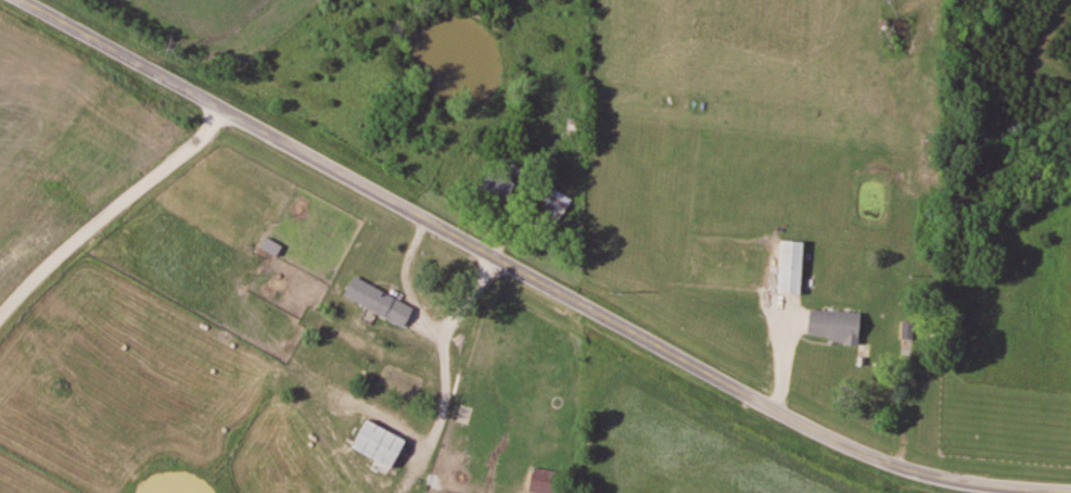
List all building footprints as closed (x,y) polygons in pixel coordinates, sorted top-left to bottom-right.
[(585,120),(568,119),(567,133),(585,134),(585,120)] [(482,174),(490,195),(511,188),(510,184),(524,178),(517,161),(482,174)] [(572,199),(549,187),(538,208),(562,220),(572,199)] [(806,242),(782,241),(780,293),(803,294),(806,242)] [(407,326),(416,305),(354,279),(345,300),(407,326)] [(861,342),(862,312),(811,309),(809,339),(861,342)] [(915,339),(915,322),(903,322),(903,339),(915,339)] [(457,420),(467,424),(472,410),(462,406),(457,420)] [(353,449),(395,469),(409,439),(367,420),(353,449)] [(534,468),(531,492),(537,492),(561,492),(564,472),(534,468)]
